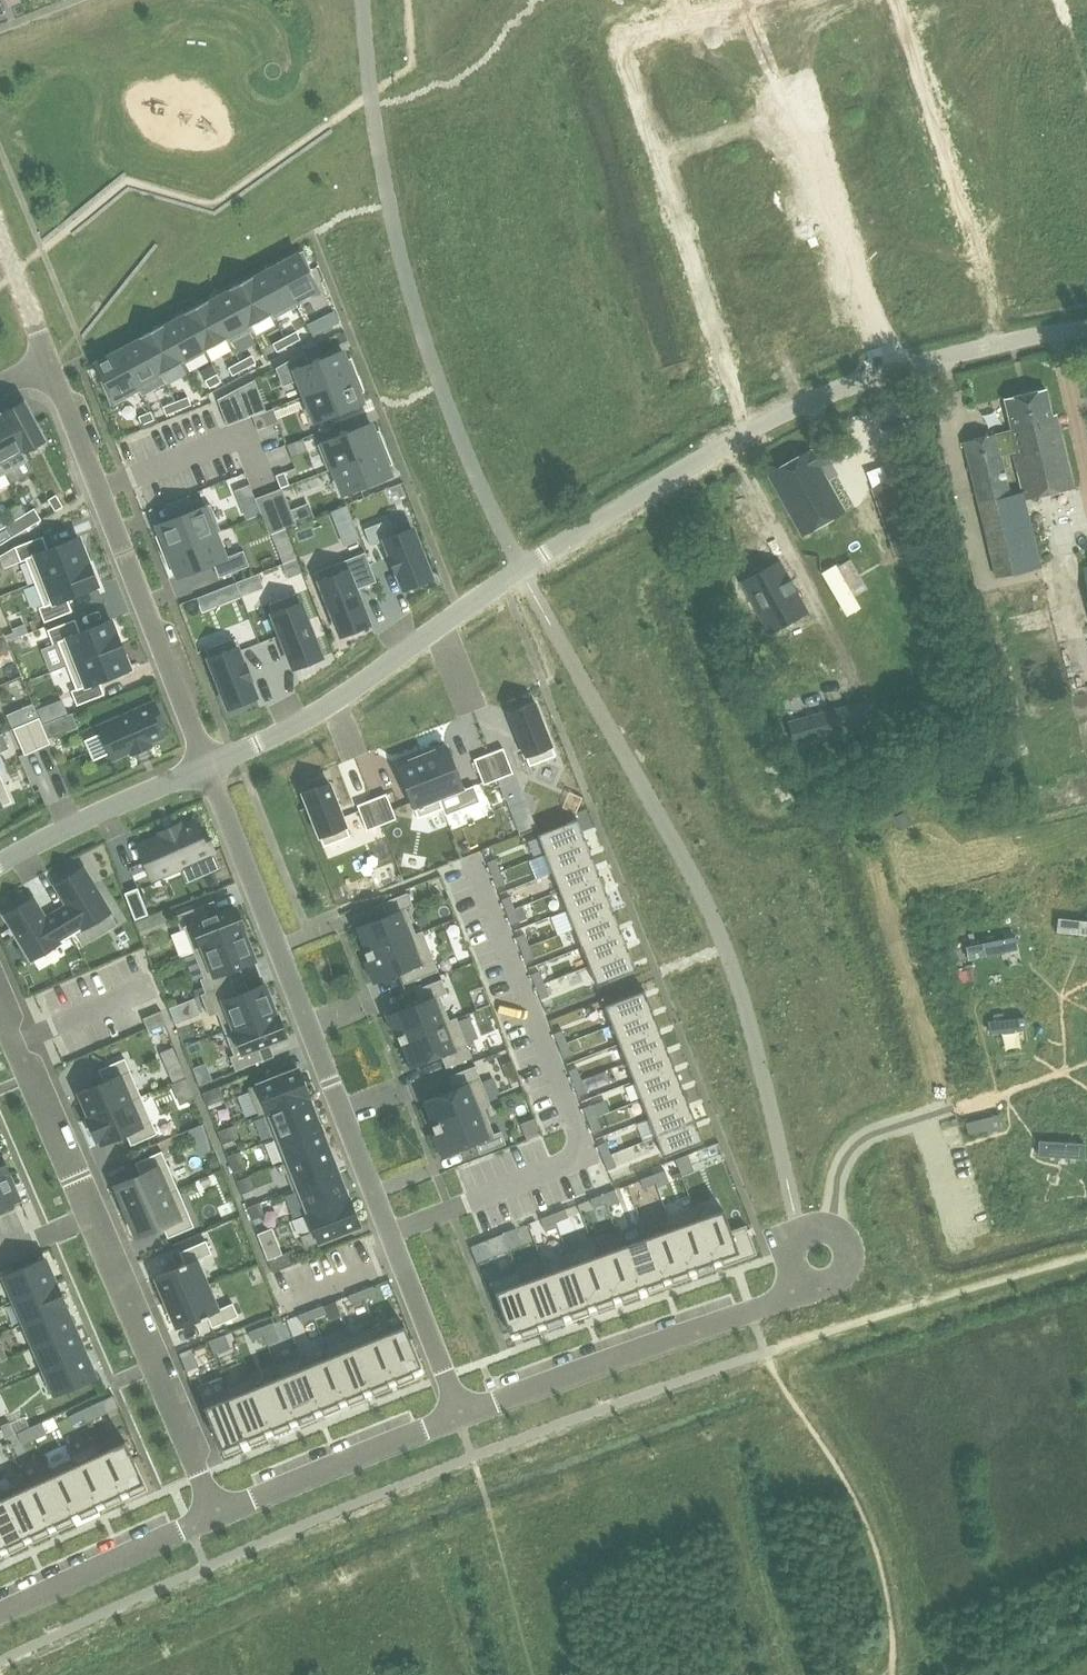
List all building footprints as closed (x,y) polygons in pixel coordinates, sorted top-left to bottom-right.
[(778,39),(765,43),(771,60),(784,56),(778,39)] [(765,43),(752,47),(758,64),(771,60),(765,43)] [(856,91),(843,95),(847,108),(864,102),(860,89),(856,91)] [(764,231),(747,236),(751,249),(768,244),(764,231)] [(284,260),(274,265),(296,306),(297,306),(295,301),(317,289),(308,271),(311,270),(303,250),(284,260)] [(252,276),(251,276),(274,318),(296,306),(274,265),(264,271),(253,277),(252,276)] [(232,286),(229,288),(252,330),(253,330),(250,325),(271,314),(273,319),(274,318),(251,276),(238,283),(232,286)] [(208,300),(207,300),(229,342),(252,330),(229,288),(228,289),(229,290),(217,296),(210,300),(208,301),(208,300)] [(198,305),(184,312),(205,350),(226,338),(228,343),(229,342),(207,300),(204,302),(198,305)] [(163,324),(162,324),(182,362),(205,350),(184,312),(183,313),(184,314),(182,315),(175,319),(164,325),(163,324)] [(312,335),(324,329),(319,318),(307,323),(312,335)] [(153,329),(140,336),(165,383),(166,383),(161,373),(182,362),(162,324),(159,326),(153,329)] [(296,331),(284,337),(289,345),(300,338),(296,331)] [(128,344),(118,349),(143,395),(165,383),(140,336),(139,337),(139,338),(128,344)] [(284,337),(272,343),(277,351),(289,345),(284,337)] [(108,355),(95,362),(104,378),(101,380),(111,406),(139,391),(142,396),(143,395),(118,349),(108,355)] [(305,351),(275,367),(283,386),(298,380),(304,395),(357,374),(351,357),(346,359),(342,350),(321,359),(313,362),(309,363),(305,351)] [(251,355),(240,361),(244,369),(256,362),(251,355)] [(240,361),(228,367),(232,375),(244,369),(240,361)] [(217,373),(205,380),(209,388),(221,381),(217,373)] [(357,374),(304,395),(314,421),(333,414),(341,411),(362,402),(359,393),(364,391),(357,374)] [(235,390),(217,400),(225,420),(250,411),(248,403),(261,399),(255,380),(235,390)] [(1024,499),(1073,487),(1056,415),(1052,416),(1045,389),(1004,399),(1012,430),(963,441),(996,578),(1040,567),(1024,499)] [(188,396),(175,401),(179,410),(191,405),(188,396)] [(25,401),(2,413),(27,460),(28,460),(23,451),(45,438),(25,401)] [(175,401),(163,406),(166,415),(179,410),(175,401)] [(273,409),(253,417),(258,431),(278,423),(273,409)] [(151,411),(138,416),(141,424),(154,419),(151,411)] [(0,414),(0,463),(5,472),(27,460),(2,413),(0,414)] [(341,434),(318,444),(328,470),(386,447),(379,430),(374,432),(371,423),(349,431),(341,434)] [(810,451),(810,450),(768,474),(802,535),(844,511),(819,467),(829,461),(821,445),(810,451)] [(386,447),(328,470),(333,469),(343,493),(361,486),(369,483),(391,475),(387,466),(392,464),(386,447)] [(284,471),(276,475),(281,487),(289,484),(284,471)] [(56,494),(48,499),(55,510),(63,506),(56,494)] [(256,502),(242,507),(247,519),(260,513),(256,502)] [(160,533),(155,535),(162,552),(220,529),(210,503),(194,510),(169,520),(157,524),(160,533)] [(330,510),(336,523),(352,517),(347,503),(330,510)] [(34,508),(26,512),(33,524),(41,519),(34,508)] [(290,511),(265,520),(270,533),(295,523),(290,511)] [(26,512),(19,517),(26,528),(33,524),(26,512)] [(389,518),(364,528),(371,545),(385,540),(391,556),(390,556),(395,571),(397,570),(403,587),(408,585),(409,586),(426,579),(425,578),(431,577),(424,560),(426,560),(419,544),(418,544),(412,528),(396,535),(389,518)] [(220,529),(162,552),(169,569),(174,567),(177,576),(199,568),(207,564),(212,562),(218,577),(249,565),(243,550),(225,557),(216,532),(221,530),(220,529)] [(42,535),(15,546),(20,561),(25,559),(34,582),(88,561),(78,536),(48,548),(42,535)] [(365,552),(316,571),(326,597),(325,598),(333,618),(334,618),(341,634),(346,632),(346,633),(364,626),(363,625),(368,623),(360,603),(362,603),(357,591),(356,591),(355,589),(376,581),(365,552)] [(296,559),(283,564),(289,576),(301,571),(296,559)] [(778,560),(742,580),(770,632),(806,612),(778,560)] [(88,561),(34,582),(43,605),(38,607),(44,621),(72,610),(67,597),(97,585),(88,561)] [(235,582),(223,587),(228,600),(240,595),(235,582)] [(296,593),(269,603),(281,635),(280,635),(284,647),(286,647),(293,667),(298,665),(299,666),(317,659),(316,658),(321,656),(314,639),(316,639),(308,618),(306,619),(296,593)] [(75,618),(47,629),(53,644),(58,642),(67,665),(120,644),(110,620),(80,631),(75,618)] [(233,638),(205,648),(216,674),(214,675),(220,691),(222,690),(228,706),(233,704),(234,705),(251,698),(250,698),(255,696),(249,679),(250,678),(244,664),(243,664),(233,638)] [(120,644),(67,665),(76,688),(71,690),(76,704),(104,694),(99,680),(130,668),(120,644)] [(866,701),(789,722),(796,749),(873,728),(866,701)] [(154,702),(98,726),(112,759),(130,751),(131,753),(151,744),(150,742),(163,736),(159,727),(164,724),(154,702)] [(535,702),(508,712),(529,765),(556,755),(535,702)] [(52,719),(47,705),(37,709),(42,722),(52,719)] [(38,717),(26,722),(37,749),(50,743),(39,717),(38,717)] [(14,728),(13,728),(24,754),(37,749),(26,722),(14,728)] [(0,734),(0,751),(8,747),(2,733),(0,734)] [(446,745),(422,755),(442,808),(445,815),(480,801),(473,784),(463,788),(446,745)] [(503,747),(488,753),(498,778),(513,772),(503,747)] [(488,753),(473,758),(483,784),(498,778),(488,753)] [(422,755),(397,764),(418,817),(442,808),(422,755)] [(11,801),(0,774),(0,806),(11,801)] [(329,782),(302,793),(323,846),(350,835),(329,782)] [(386,793),(371,798),(381,824),(396,818),(386,793)] [(371,798),(356,804),(367,829),(381,824),(371,798)] [(537,833),(545,853),(585,838),(577,818),(537,833)] [(161,835),(138,845),(152,878),(213,851),(203,828),(198,830),(194,820),(181,826),(180,824),(160,833),(161,835)] [(585,838),(545,853),(552,872),(592,856),(585,838)] [(552,872),(560,891),(600,875),(592,856),(552,872)] [(495,858),(487,862),(492,874),(500,871),(495,858)] [(82,867),(55,883),(68,904),(56,911),(70,935),(82,928),(83,928),(109,912),(82,867)] [(500,871),(492,874),(497,886),(505,883),(500,871)] [(560,891),(567,909),(607,894),(600,875),(560,891)] [(137,887),(124,892),(135,919),(148,914),(137,887)] [(365,953),(423,931),(423,930),(415,933),(406,907),(412,905),(408,892),(381,902),(386,914),(355,926),(365,953)] [(614,912),(607,894),(567,909),(574,928),(614,912)] [(510,895),(501,899),(506,911),(515,908),(510,895)] [(31,897),(5,913),(32,959),(59,943),(59,942),(70,935),(56,911),(44,918),(31,897)] [(203,904),(175,915),(181,929),(185,928),(194,952),(245,932),(235,906),(208,917),(203,904)] [(515,908),(506,911),(511,924),(520,920),(515,908)] [(161,911),(135,921),(141,935),(167,925),(161,911)] [(574,928),(582,946),(621,931),(614,912),(574,928)] [(1056,932),(1086,935),(1086,920),(1057,917),(1056,932)] [(423,931),(365,953),(376,980),(407,968),(412,980),(438,970),(423,931)] [(582,946),(589,965),(629,949),(621,931),(582,946)] [(245,932),(194,952),(201,969),(197,971),(205,992),(200,993),(200,994),(233,982),(228,969),(255,958),(245,932)] [(525,933),(516,936),(521,949),(529,945),(525,933)] [(1015,936),(965,946),(968,959),(1018,949),(1015,936)] [(529,945),(521,949),(526,961),(534,958),(529,945)] [(629,949),(589,965),(597,985),(636,969),(629,949)] [(539,970),(531,973),(536,986),(544,983),(539,970)] [(388,1013),(399,1040),(456,1017),(449,1019),(439,995),(446,992),(441,979),(415,989),(420,1000),(388,1013)] [(233,982),(200,994),(209,1016),(218,1012),(224,1030),(275,1010),(265,984),(238,994),(233,982)] [(544,983),(536,986),(540,998),(549,995),(544,983)] [(652,1009),(644,989),(604,1005),(612,1024),(652,1009)] [(659,1027),(652,1009),(612,1024),(619,1043),(659,1027)] [(160,1010),(142,1017),(148,1031),(166,1024),(160,1010)] [(275,1010),(224,1030),(234,1054),(230,1056),(235,1070),(263,1059),(258,1046),(285,1036),(275,1010)] [(993,1020),(992,1020),(993,1033),(1025,1029),(1024,1017),(1003,1019),(1003,1013),(993,1014),(993,1020)] [(471,1057),(456,1017),(399,1040),(410,1067),(441,1055),(446,1067),(471,1057)] [(659,1027),(619,1043),(626,1062),(666,1046),(659,1027)] [(562,1029),(554,1032),(559,1045),(567,1042),(562,1029)] [(567,1042),(559,1045),(563,1057),(572,1054),(567,1042)] [(674,1065),(666,1046),(626,1062),(634,1080),(674,1065)] [(95,1085),(79,1092),(89,1116),(87,1118),(141,1095),(125,1058),(98,1069),(103,1081),(103,1082),(95,1085)] [(185,1076),(180,1064),(167,1069),(172,1081),(185,1076)] [(422,1099),(433,1127),(490,1104),(475,1065),(449,1075),(453,1087),(422,1099)] [(681,1083),(674,1065),(634,1080),(641,1099),(681,1083)] [(577,1067),(568,1070),(573,1082),(581,1079),(577,1067)] [(263,1113),(309,1095),(298,1068),(248,1087),(258,1115),(263,1113)] [(581,1079),(573,1082),(578,1095),(586,1092),(581,1079)] [(648,1118),(688,1102),(681,1083),(641,1099),(648,1118)] [(217,1087),(202,1093),(207,1105),(222,1099),(217,1087)] [(141,1095),(87,1118),(96,1140),(99,1138),(101,1143),(117,1136),(125,1132),(131,1144),(157,1133),(141,1095)] [(309,1095),(263,1113),(273,1138),(318,1120),(309,1095)] [(695,1121),(688,1102),(648,1118),(655,1136),(695,1121)] [(490,1105),(490,1104),(433,1127),(443,1154),(475,1141),(479,1154),(505,1143),(500,1130),(493,1133),(483,1108),(490,1105)] [(591,1104),(583,1107),(588,1120),(596,1116),(591,1104)] [(596,1116),(588,1120),(592,1132),(601,1129),(596,1116)] [(318,1120),(273,1138),(283,1163),(328,1145),(318,1120)] [(703,1140),(695,1121),(655,1136),(663,1156),(703,1140)] [(188,1129),(193,1140),(208,1133),(203,1123),(188,1129)] [(230,1126),(218,1131),(222,1143),(235,1139),(230,1126)] [(1039,1140),(1038,1155),(1083,1158),(1084,1143),(1039,1140)] [(606,1141),(597,1144),(602,1157),(611,1154),(606,1141)] [(287,1172),(293,1189),(338,1171),(328,1145),(283,1163),(277,1165),(281,1175),(287,1172)] [(132,1178),(116,1185),(126,1210),(178,1188),(162,1150),(135,1162),(140,1174),(132,1178)] [(240,1151),(227,1156),(234,1173),(246,1168),(240,1151)] [(9,1174),(8,1173),(9,1173),(0,1152),(0,1178),(9,1174)] [(611,1154),(602,1157),(607,1169),(615,1166),(611,1154)] [(687,1154),(675,1159),(681,1175),(694,1170),(687,1154)] [(665,1169),(652,1174),(655,1183),(657,1187),(669,1182),(665,1169)] [(303,1215),(348,1197),(338,1171),(293,1189),(303,1215)] [(0,1178),(0,1206),(19,1198),(9,1174),(0,1178)] [(652,1174),(640,1179),(643,1187),(655,1183),(652,1174)] [(249,1176),(237,1181),(242,1193),(254,1188),(249,1176)] [(178,1188),(126,1210),(137,1235),(154,1228),(162,1225),(168,1237),(194,1226),(178,1188)] [(615,1189),(602,1194),(605,1202),(607,1206),(620,1201),(615,1189)] [(602,1194),(590,1198),(593,1207),(605,1202),(602,1194)] [(359,1225),(348,1197),(303,1215),(310,1232),(300,1235),(305,1247),(359,1225)] [(259,1202),(247,1207),(252,1219),(264,1214),(259,1202)] [(694,1207),(693,1208),(714,1268),(715,1268),(712,1258),(719,1256),(720,1257),(723,1265),(756,1253),(745,1225),(730,1230),(722,1208),(697,1217),(694,1207)] [(565,1208),(552,1213),(556,1221),(568,1216),(565,1208)] [(693,1208),(667,1217),(689,1277),(690,1277),(687,1267),(694,1265),(698,1274),(714,1268),(693,1208)] [(552,1213),(540,1218),(545,1230),(557,1225),(556,1221),(552,1213)] [(670,1227),(646,1236),(664,1286),(665,1286),(662,1276),(669,1274),(672,1283),(689,1277),(667,1217),(666,1217),(670,1227)] [(515,1227),(503,1232),(509,1249),(522,1244),(515,1227)] [(487,1239),(493,1255),(509,1249),(503,1233),(487,1239)] [(646,1236),(621,1245),(639,1295),(640,1295),(637,1285),(644,1283),(647,1292),(664,1286),(646,1236)] [(184,1263),(155,1276),(166,1302),(207,1284),(196,1259),(211,1253),(205,1240),(179,1251),(184,1263)] [(592,1243),(567,1252),(589,1313),(590,1313),(587,1303),(594,1301),(597,1310),(614,1304),(592,1243)] [(593,1243),(592,1243),(614,1304),(615,1304),(612,1294),(619,1292),(622,1301),(639,1295),(621,1245),(597,1253),(593,1243)] [(272,1272),(293,1264),(288,1251),(268,1259),(272,1272)] [(569,1263),(545,1271),(564,1322),(565,1322),(561,1312),(569,1310),(569,1311),(572,1319),(589,1313),(567,1252),(566,1253),(569,1263)] [(45,1257),(3,1275),(14,1299),(55,1282),(45,1257)] [(517,1270),(490,1280),(509,1331),(518,1328),(522,1337),(539,1331),(517,1270)] [(518,1270),(517,1270),(539,1331),(540,1331),(536,1321),(543,1319),(547,1328),(564,1322),(545,1271),(521,1280),(518,1270)] [(55,1282),(14,1299),(24,1323),(65,1305),(66,1305),(56,1281),(55,1282)] [(207,1284),(166,1302),(176,1327),(206,1314),(212,1327),(238,1315),(232,1302),(218,1308),(207,1284)] [(373,1285),(360,1290),(364,1298),(376,1294),(373,1285)] [(360,1290),(348,1295),(351,1303),(364,1298),(360,1290)] [(65,1305),(24,1323),(34,1346),(75,1328),(65,1305)] [(323,1305),(310,1309),(314,1318),(326,1313),(323,1305)] [(310,1309),(298,1314),(301,1323),(314,1318),(310,1309)] [(273,1322),(260,1327),(264,1335),(267,1343),(279,1338),(273,1322)] [(375,1324),(374,1325),(398,1384),(415,1377),(411,1368),(420,1365),(404,1324),(379,1334),(375,1324)] [(374,1325),(350,1335),(374,1394),(390,1387),(387,1378),(394,1375),(397,1385),(398,1384),(374,1325)] [(260,1327),(248,1331),(251,1340),(264,1335),(260,1327)] [(75,1328),(34,1346),(44,1369),(85,1351),(75,1328)] [(225,1334),(208,1340),(213,1353),(230,1346),(225,1334)] [(350,1335),(325,1345),(349,1404),(366,1397),(362,1388),(369,1385),(373,1395),(374,1394),(350,1335)] [(301,1354),(300,1355),(324,1414),(341,1408),(337,1398),(344,1396),(348,1405),(349,1404),(325,1345),(324,1345),(328,1355),(305,1364),(301,1354)] [(197,1365),(191,1348),(179,1353),(186,1369),(197,1365)] [(85,1351),(44,1369),(54,1393),(96,1376),(85,1351)] [(300,1355),(275,1365),(300,1424),(316,1418),(313,1408),(320,1406),(323,1415),(324,1414),(300,1355)] [(252,1375),(251,1375),(275,1434),(292,1428),(288,1418),(295,1416),(299,1425),(300,1424),(275,1365),(274,1365),(278,1375),(256,1384),(252,1375)] [(251,1375),(226,1385),(250,1444),(267,1438),(263,1429),(270,1426),(274,1435),(275,1434),(251,1375)] [(227,1390),(202,1400),(224,1455),(242,1448),(238,1439),(245,1436),(249,1445),(250,1444),(226,1385),(225,1385),(227,1390)] [(96,1402),(80,1410),(84,1418),(86,1422),(102,1414),(96,1402)] [(80,1410),(68,1416),(72,1424),(84,1418),(80,1410)] [(9,1421),(0,1425),(6,1437),(14,1433),(9,1421)] [(41,1421),(29,1427),(35,1439),(47,1433),(41,1421)] [(29,1427),(17,1432),(23,1444),(35,1439),(29,1427)] [(96,1441),(95,1441),(122,1500),(123,1500),(119,1491),(126,1487),(130,1496),(147,1488),(125,1440),(101,1451),(96,1441)] [(95,1441),(71,1453),(98,1511),(99,1511),(94,1502),(101,1499),(106,1508),(122,1500),(95,1441)] [(72,1458),(49,1469),(74,1522),(70,1513),(77,1510),(81,1519),(98,1511),(71,1453),(70,1453),(72,1458)] [(49,1469),(24,1480),(49,1534),(50,1533),(46,1524),(53,1521),(57,1530),(74,1522),(49,1469)] [(1,1491),(0,1491),(25,1545),(26,1544),(22,1535),(29,1532),(33,1541),(49,1534),(24,1480),(26,1485),(4,1495),(1,1491)] [(0,1491),(0,1545),(4,1543),(9,1552),(25,1545),(0,1491)]
